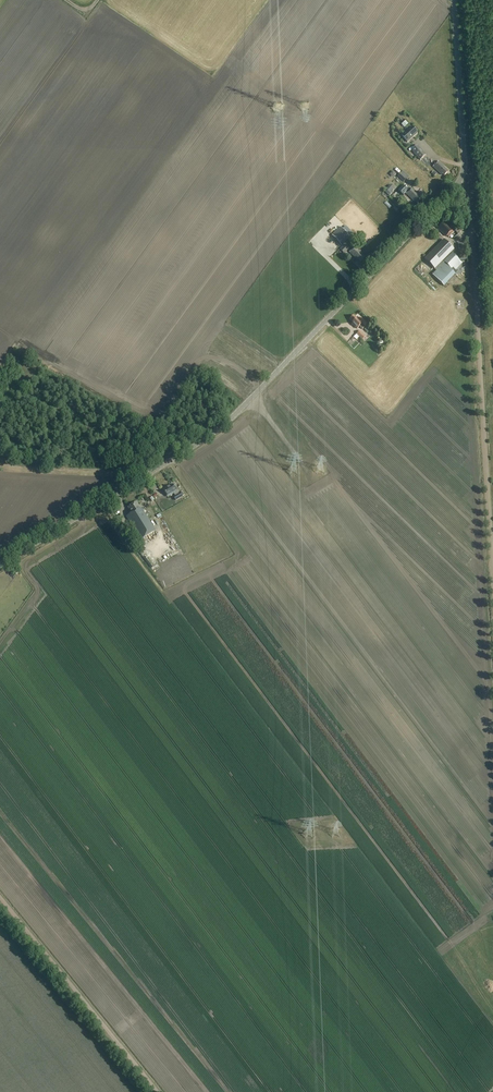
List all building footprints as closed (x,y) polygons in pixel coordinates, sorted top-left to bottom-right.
[(404,124),(408,128),(412,122),(409,119),(404,124)] [(408,143),(418,134),(413,127),(403,136),(408,143)] [(421,160),(427,156),(418,146),(413,151),(421,160)] [(444,176),(449,172),(439,162),(433,167),(442,175),(443,175),(444,176)] [(404,182),(409,177),(403,171),(398,176),(404,182)] [(390,197),(393,193),(391,191),(393,189),(390,186),(384,192),(390,197)] [(403,196),(408,191),(403,186),(399,191),(403,196)] [(418,204),(422,199),(412,188),(406,194),(415,203),(416,202),(418,204)] [(449,238),(454,232),(452,230),(444,223),(439,228),(440,229),(439,230),(446,236),(447,236),(449,238)] [(458,235),(463,231),(458,226),(454,230),(458,235)] [(346,234),(341,228),(332,236),(334,238),(327,245),(329,248),(337,241),(337,242),(346,234)] [(435,270),(454,250),(444,240),(424,260),(435,270)] [(458,244),(460,260),(468,259),(466,243),(458,244)] [(344,254),(349,249),(345,245),(340,251),(344,254)] [(361,261),(365,257),(355,248),(350,253),(358,261),(359,260),(361,261)] [(460,261),(452,253),(443,262),(451,270),(455,265),(460,261)] [(432,275),(443,286),(455,274),(444,263),(432,275)] [(438,281),(433,285),(437,291),(442,286),(438,281)] [(358,320),(354,316),(350,320),(353,323),(352,323),(358,329),(359,327),(363,330),(368,324),(361,318),(358,320)] [(360,331),(356,334),(354,336),(356,339),(359,337),(362,340),(365,337),(360,331)] [(179,495),(177,492),(173,485),(164,491),(167,496),(173,493),(174,494),(175,496),(174,497),(176,501),(185,496),(183,492),(179,495)] [(163,498),(154,503),(155,507),(165,502),(163,498)] [(129,516),(127,517),(141,540),(144,538),(148,535),(149,535),(155,531),(147,517),(145,514),(145,513),(143,511),(142,508),(140,509),(137,503),(129,508),(133,514),(130,515),(129,516)] [(155,523),(156,533),(159,531),(164,531),(165,533),(172,533),(175,538),(181,535),(182,537),(183,536),(185,536),(182,529),(177,532),(165,509),(152,516),(155,523)] [(168,586),(199,574),(197,570),(199,569),(197,564),(203,562),(201,556),(206,554),(205,552),(161,569),(168,586)]
